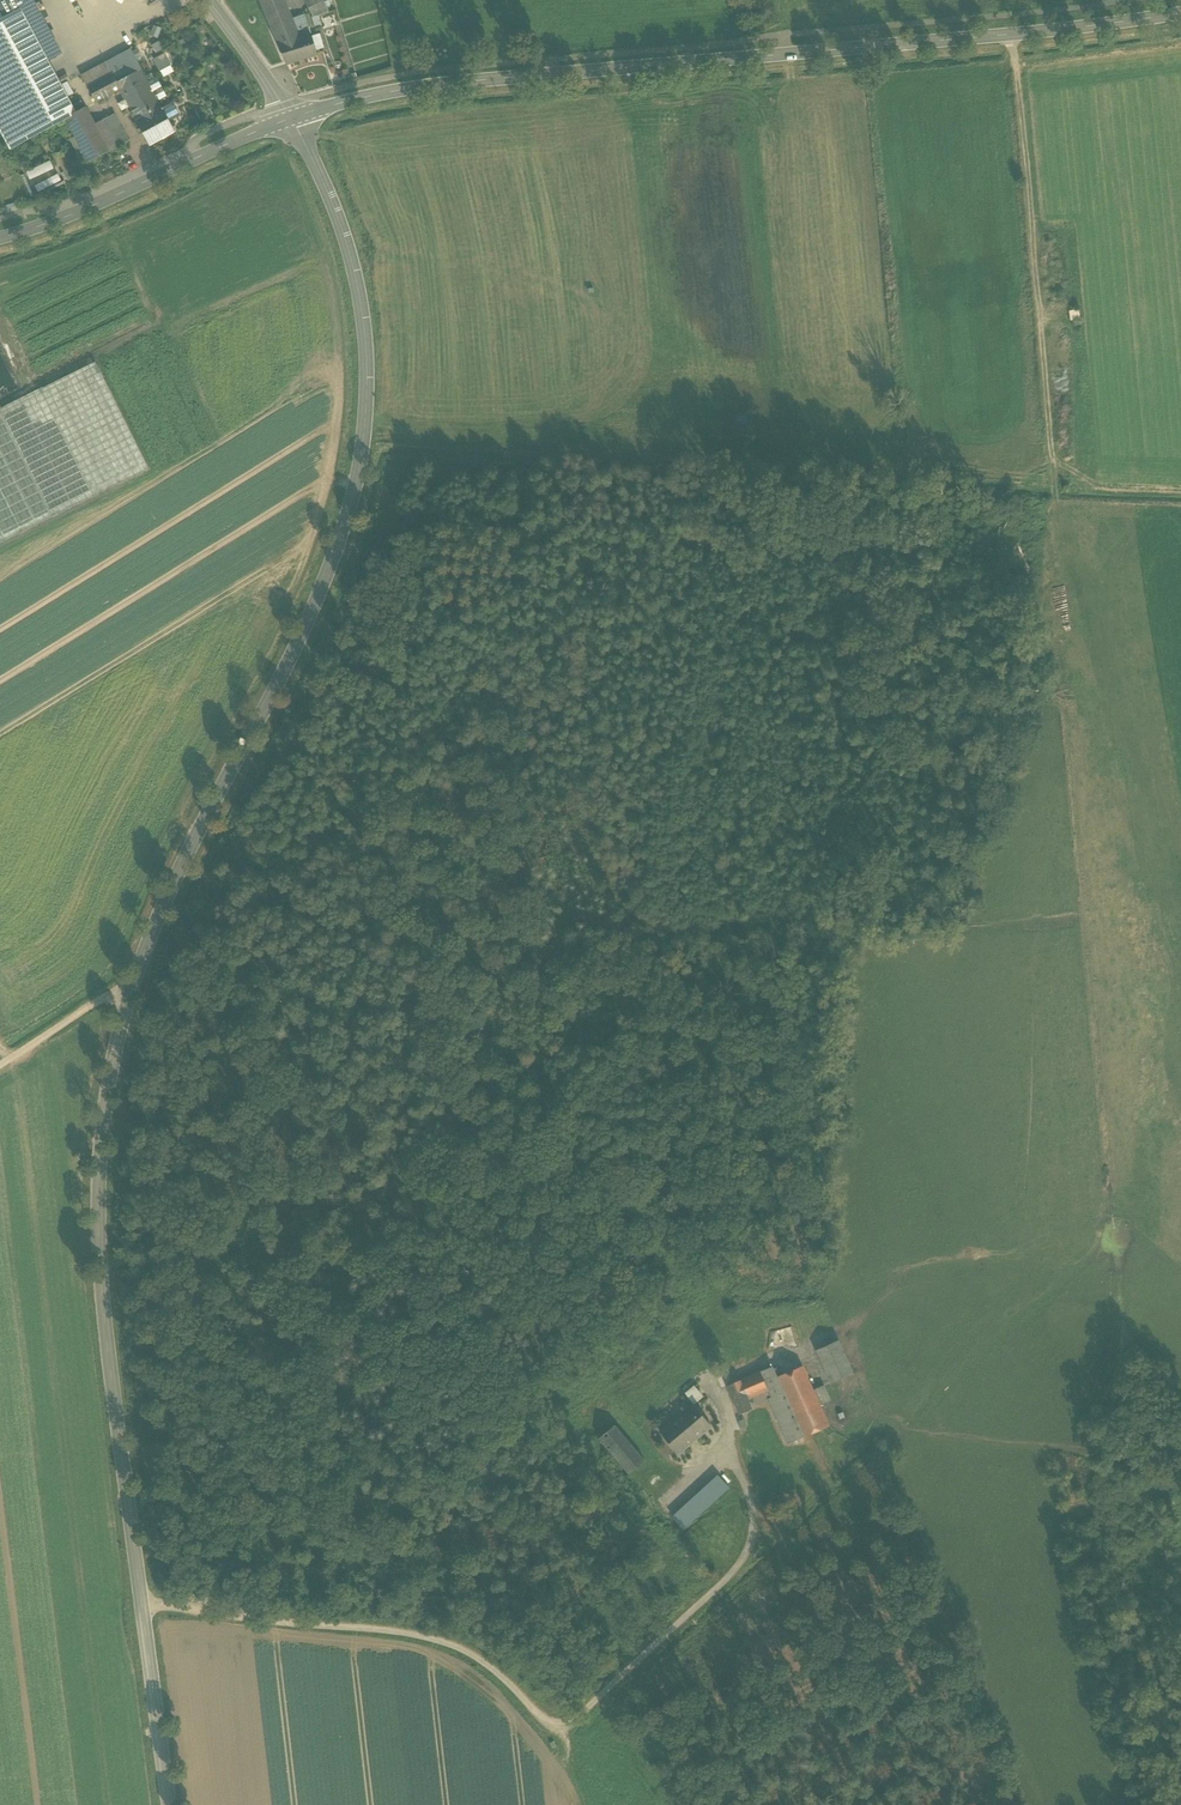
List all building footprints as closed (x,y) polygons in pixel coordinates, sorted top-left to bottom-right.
[(62,54),(33,0),(0,0),(0,21),(20,10),(47,62),(62,54)] [(267,17),(288,8),(284,0),(260,0),(267,17)] [(309,9),(324,2),(324,0),(305,0),(309,9)] [(324,2),(309,9),(312,17),(328,11),(325,2),(324,2)] [(292,19),(288,8),(267,17),(279,45),(311,35),(304,14),(292,19)] [(10,148),(64,119),(64,118),(75,113),(47,62),(20,10),(0,21),(0,129),(10,148)] [(161,29),(153,26),(150,35),(158,39),(161,29)] [(311,35),(279,45),(286,64),(317,55),(311,35)] [(163,39),(151,46),(156,54),(167,47),(163,39)] [(460,47),(460,58),(472,58),(472,47),(460,47)] [(130,50),(118,56),(123,64),(134,58),(130,50)] [(171,66),(165,53),(153,59),(160,72),(171,66)] [(77,61),(80,67),(97,60),(94,54),(77,61)] [(118,56),(106,62),(113,74),(112,74),(117,83),(141,70),(134,58),(123,64),(118,56)] [(106,62),(81,76),(87,88),(112,74),(113,74),(106,62)] [(161,109),(141,70),(117,83),(120,89),(138,122),(161,109)] [(112,74),(87,88),(96,103),(120,89),(117,83),(112,74)] [(75,113),(64,118),(64,119),(88,163),(109,151),(95,124),(86,107),(75,113)] [(138,122),(137,122),(149,144),(174,131),(162,109),(138,122)] [(106,118),(95,124),(109,151),(121,146),(106,118)] [(52,160),(27,170),(36,191),(61,181),(52,160)] [(95,362),(40,389),(94,497),(149,469),(95,362)] [(0,409),(0,412),(52,517),(94,497),(40,389),(1,409),(0,409)] [(52,517),(0,412),(0,543),(52,517)] [(769,1349),(797,1346),(793,1329),(770,1333),(769,1349)] [(816,1350),(831,1382),(852,1373),(838,1341),(816,1350)] [(726,1386),(738,1414),(751,1408),(749,1405),(766,1398),(760,1384),(776,1377),(777,1377),(774,1370),(772,1366),(726,1386)] [(820,1405),(813,1390),(802,1366),(779,1376),(777,1377),(776,1377),(802,1437),(829,1426),(820,1405)] [(802,1437),(776,1377),(760,1384),(766,1398),(786,1444),(802,1437)] [(695,1403),(703,1395),(693,1384),(685,1392),(695,1403)] [(813,1390),(820,1405),(830,1400),(824,1386),(813,1390)] [(712,1424),(693,1403),(662,1431),(680,1452),(712,1424)] [(614,1425),(599,1439),(629,1474),(644,1461),(614,1425)] [(719,1477),(708,1486),(718,1497),(728,1487),(719,1477)] [(718,1497),(708,1486),(673,1518),(682,1529),(718,1497)]
